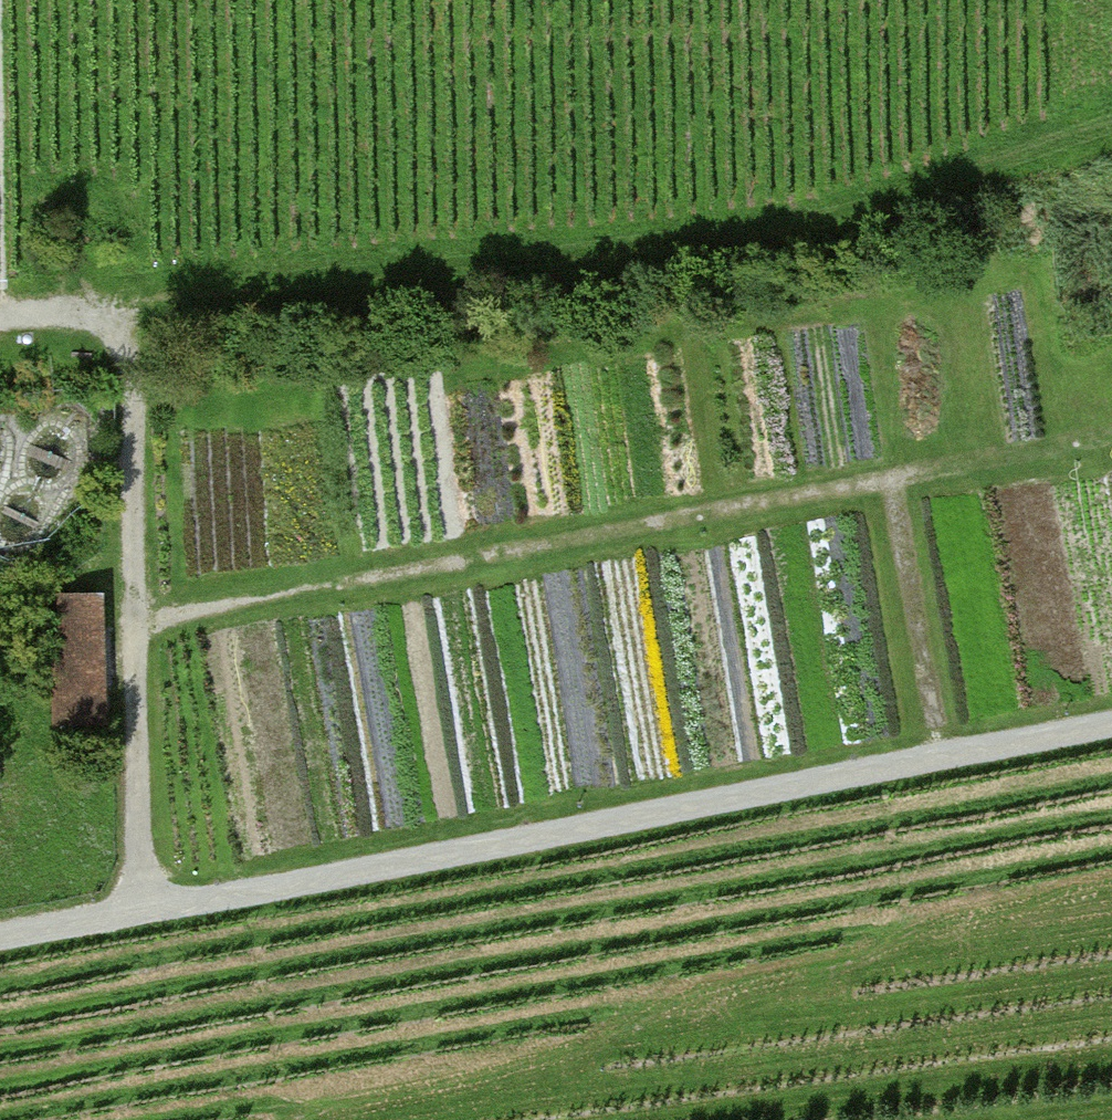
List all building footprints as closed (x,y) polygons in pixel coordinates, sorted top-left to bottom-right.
[(118,608),(61,607),(60,741),(117,741),(118,608)]
